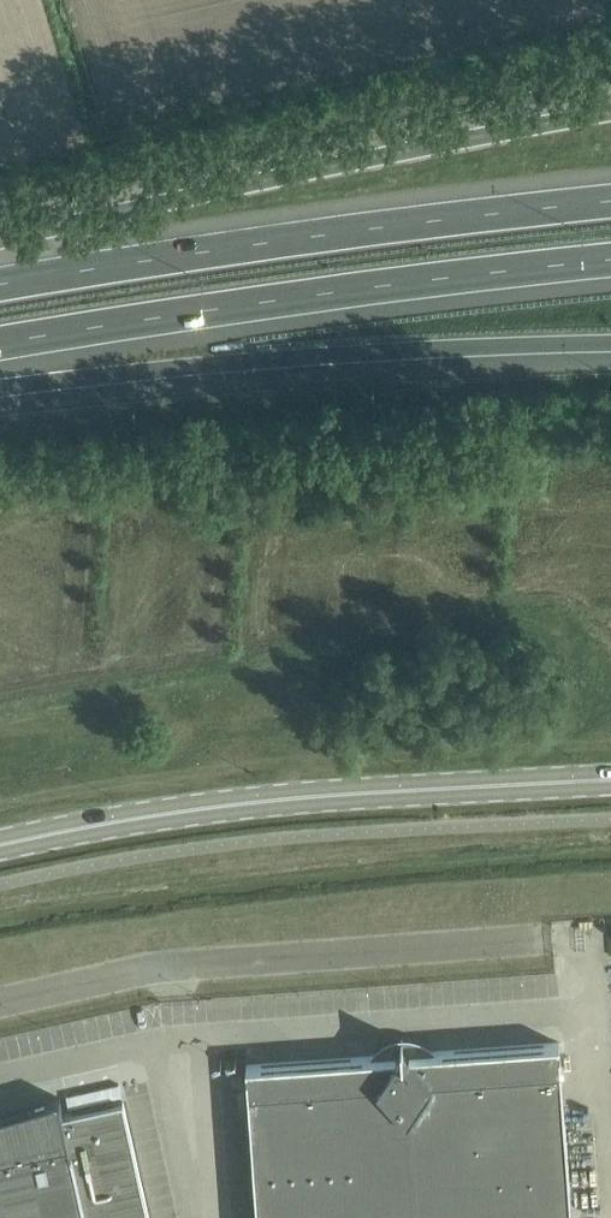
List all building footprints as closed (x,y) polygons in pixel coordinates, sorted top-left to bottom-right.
[(480,1033),(437,1035),(437,1046),(480,1044),(480,1033)] [(246,1065),(247,1073),(257,1217),(572,1217),(571,1205),(565,1121),(562,1080),(559,1042),(428,1052),(426,1050),(423,1049),(421,1047),(418,1046),(415,1045),(412,1044),(409,1043),(406,1043),(403,1043),(403,1040),(401,1040),(401,1043),(398,1043),(395,1044),(392,1045),(389,1046),(387,1048),(384,1050),(381,1051),(379,1053),(377,1056),(246,1065)] [(123,1102),(64,1115),(60,1098),(0,1115),(0,1217),(149,1217),(123,1102)]
